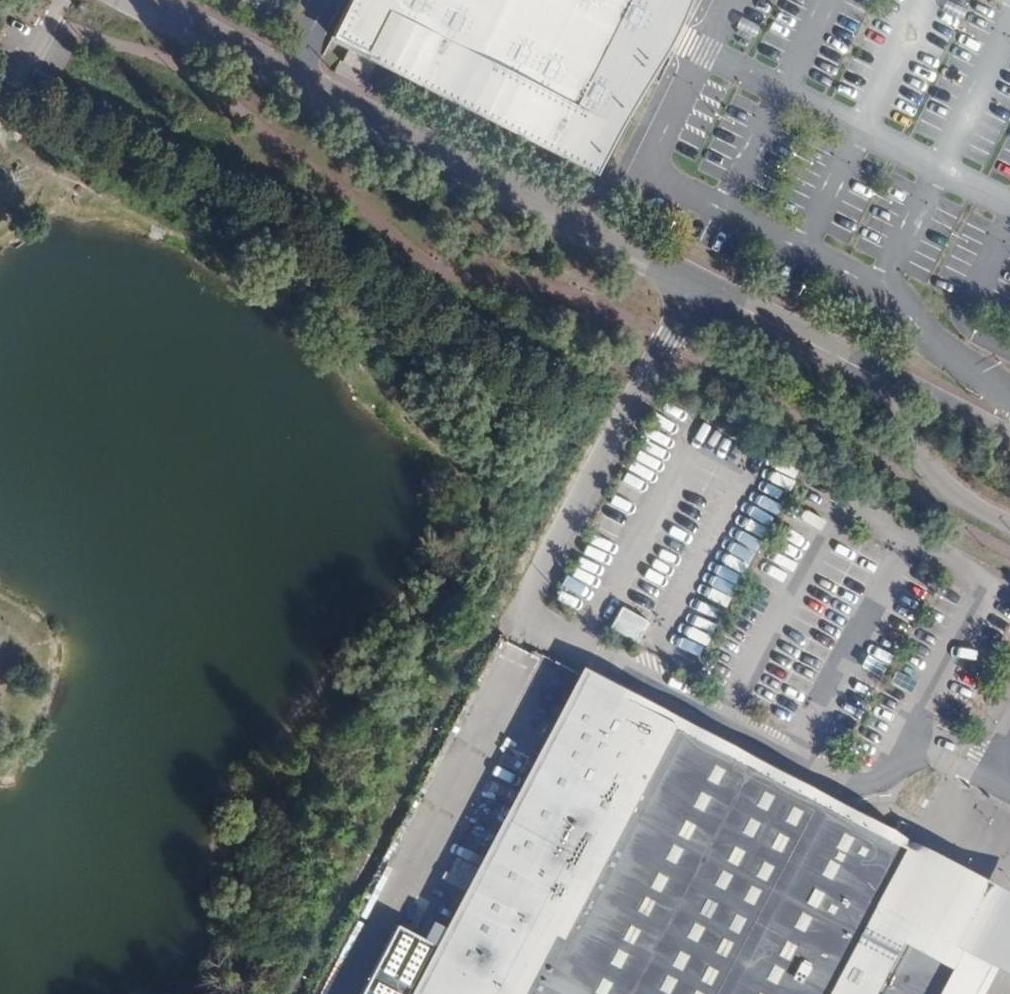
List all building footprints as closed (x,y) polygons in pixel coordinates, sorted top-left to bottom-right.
[(576,156),(634,39),(646,45),(668,0),(340,0),(325,30),(576,156)] [(607,629),(635,643),(647,621),(618,607),(607,629)] [(900,890),(918,856),(909,840),(588,671),(444,942),(398,919),(358,993),(966,993),(990,949),(979,943),(960,933),(920,912),(922,911),(925,909),(927,907),(929,903),(930,900),(930,896),(929,893),(927,889),(925,887),(922,884),(918,883),(916,883),(912,883),(907,885),(904,888),(902,891),(900,890)] [(909,840),(918,856),(900,890),(902,891),(904,888),(907,885),(912,883),(916,883),(918,883),(922,884),(925,887),(927,889),(929,893),(930,896),(930,900),(929,903),(927,907),(925,909),(922,911),(920,912),(960,933),(979,943),(990,949),(1009,962),(1009,887),(909,840)]
